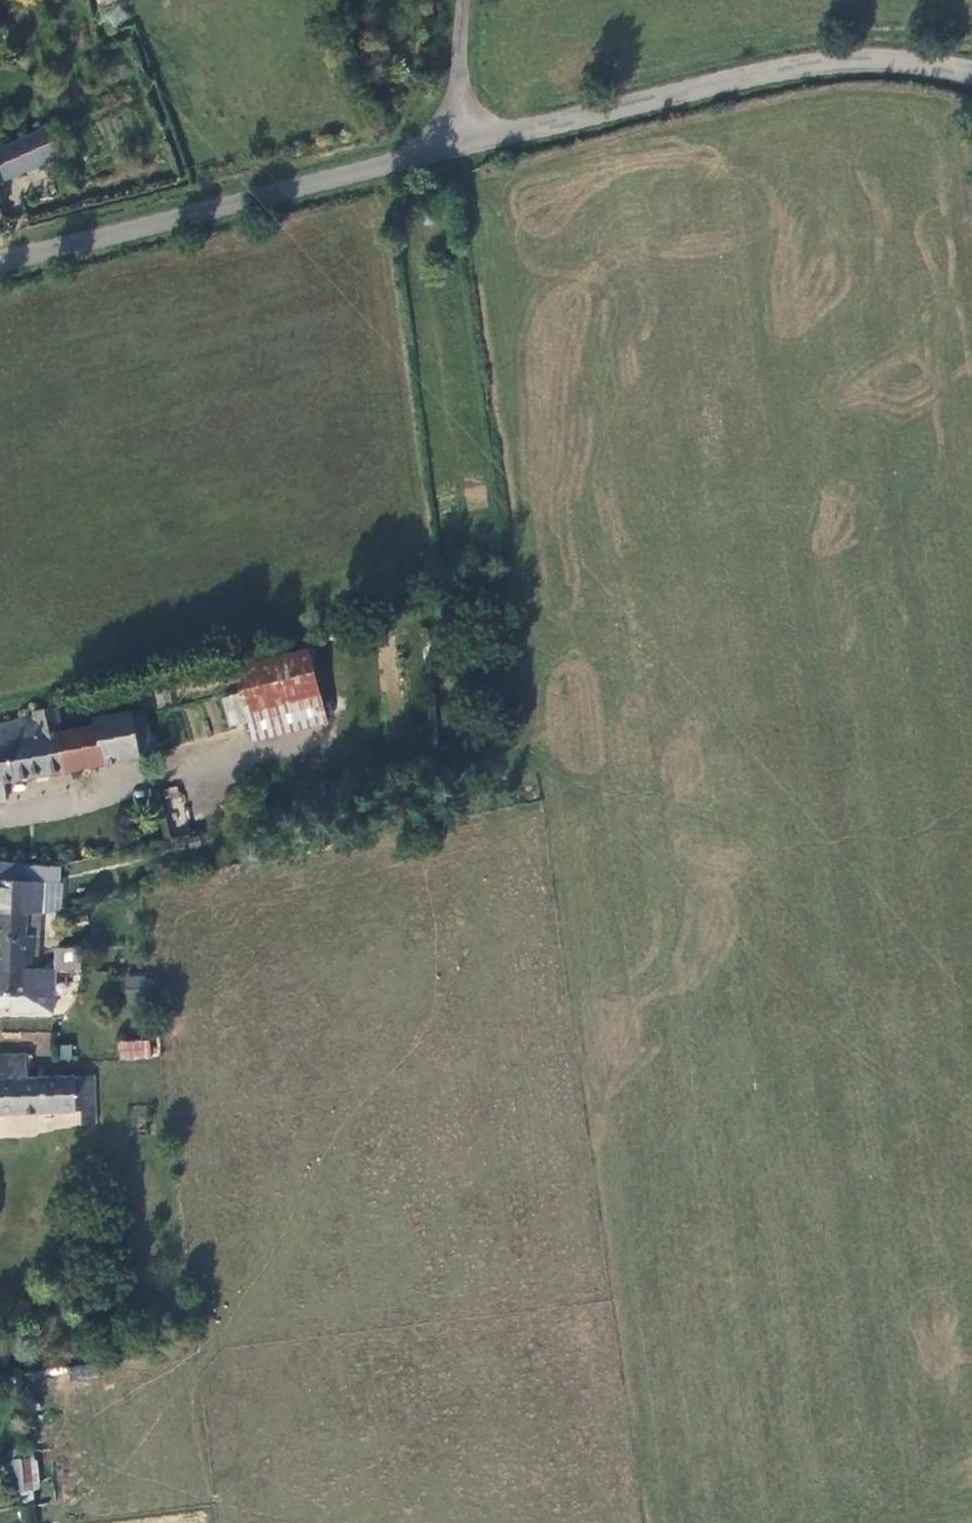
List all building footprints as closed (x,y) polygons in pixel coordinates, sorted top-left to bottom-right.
[(50,126),(0,149),(0,168),(6,179),(29,168),(24,156),(46,146),(52,158),(62,153),(50,126)] [(29,168),(52,158),(46,146),(24,156),(29,168)] [(233,667),(253,739),(325,719),(305,647),(233,667)] [(152,755),(144,716),(128,719),(127,714),(89,722),(90,727),(57,734),(52,709),(28,714),(29,718),(0,724),(0,801),(7,800),(4,787),(117,765),(152,755)] [(0,865),(0,913),(28,914),(29,914),(29,902),(39,902),(41,882),(54,883),(56,865),(52,866),(0,865)] [(39,902),(38,915),(58,916),(62,883),(54,883),(41,882),(39,902)] [(0,913),(0,966),(31,967),(33,935),(27,935),(28,914),(0,913)] [(57,946),(56,968),(83,969),(83,947),(57,946)] [(0,966),(0,1014),(53,1013),(53,968),(31,967),(0,966)] [(118,1046),(118,1063),(149,1061),(148,1044),(118,1046)] [(81,1114),(82,1127),(94,1127),(92,1075),(53,1077),(23,1078),(22,1056),(0,1057),(0,1117),(81,1114)] [(16,1493),(35,1491),(31,1463),(13,1465),(16,1493)]
